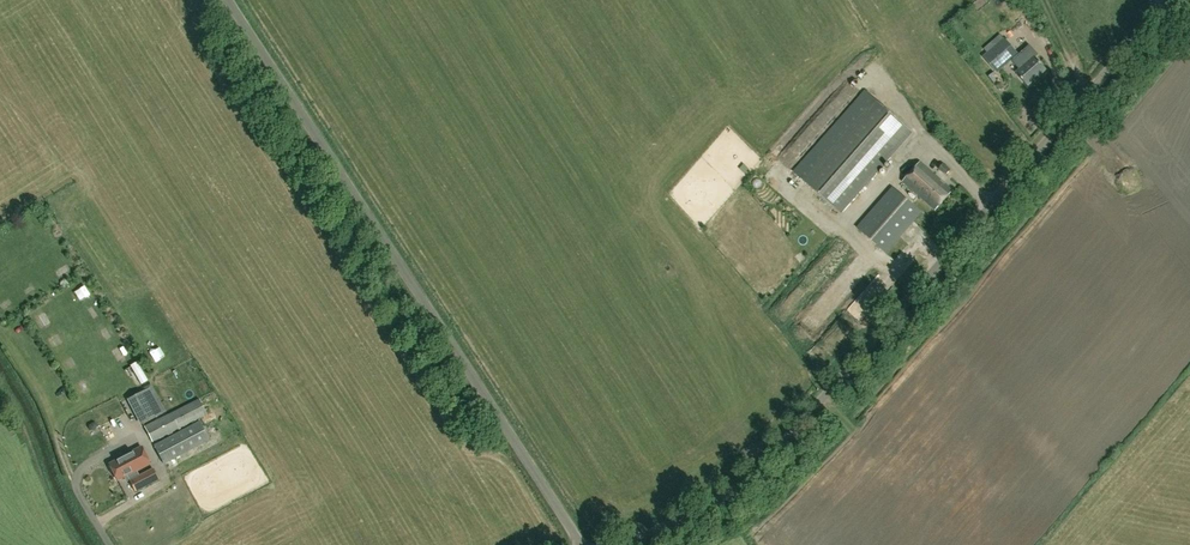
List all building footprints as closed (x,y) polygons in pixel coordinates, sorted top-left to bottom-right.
[(1005,38),(1004,38),(987,52),(984,56),(997,72),(1018,54),(1005,38)] [(1037,55),(1030,47),(1013,60),(1020,69),(1015,73),(1026,86),(1045,70),(1034,57),(1037,55)] [(841,214),(913,132),(865,90),(793,171),(841,214)] [(935,212),(953,192),(921,163),(903,183),(935,212)] [(946,175),(950,170),(943,164),(938,169),(946,175)] [(886,253),(921,213),(893,187),(857,228),(886,253)] [(28,231),(36,226),(32,219),(24,224),(28,231)] [(49,224),(43,227),(50,238),(55,235),(49,224)] [(71,291),(77,301),(94,292),(88,281),(71,291)] [(4,306),(7,313),(18,308),(15,301),(4,306)] [(113,348),(119,358),(129,353),(123,342),(113,348)] [(63,357),(66,369),(77,366),(74,354),(63,357)] [(142,383),(148,380),(138,359),(132,362),(142,383)] [(143,423),(162,413),(149,388),(130,398),(143,423)] [(152,442),(207,413),(199,398),(144,426),(152,442)] [(154,445),(164,463),(209,439),(200,421),(154,445)] [(140,475),(137,470),(150,463),(142,447),(122,457),(122,458),(110,464),(118,479),(125,476),(127,475),(130,481),(136,491),(159,479),(153,468),(140,475)]
